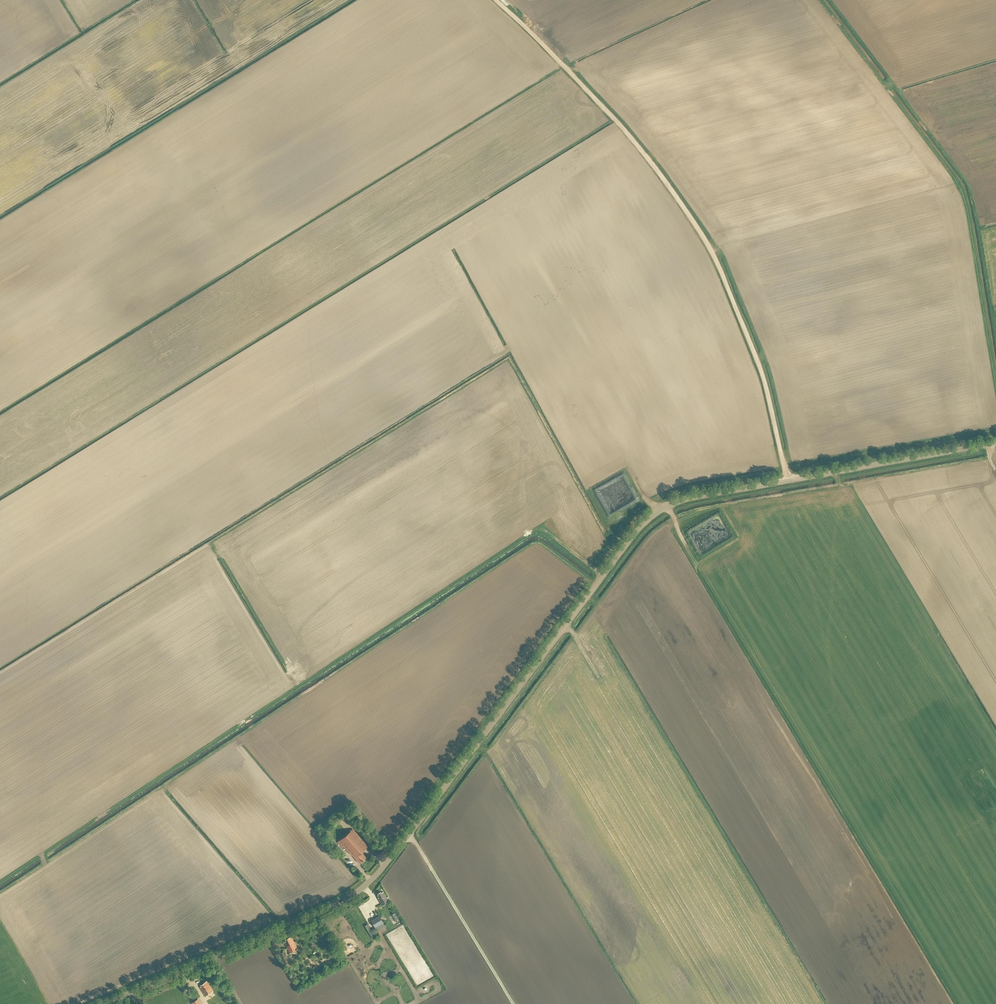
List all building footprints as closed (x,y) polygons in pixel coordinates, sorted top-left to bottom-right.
[(352,856),(353,855),(360,863),(367,858),(362,852),(368,847),(352,829),(336,843),(342,849),(344,847),(352,856)] [(379,899),(378,899),(382,906),(391,901),(389,897),(387,898),(383,892),(382,893),(381,891),(377,893),(378,895),(377,896),(379,899)] [(392,912),(396,922),(400,921),(396,911),(392,912)] [(384,923),(379,915),(370,920),(375,928),(384,923)] [(286,942),(285,942),(290,953),(298,950),(292,937),(285,940),(286,942)] [(284,951),(279,954),(284,965),(289,962),(284,951)] [(201,987),(200,988),(205,996),(213,992),(207,982),(200,986),(201,987)]
